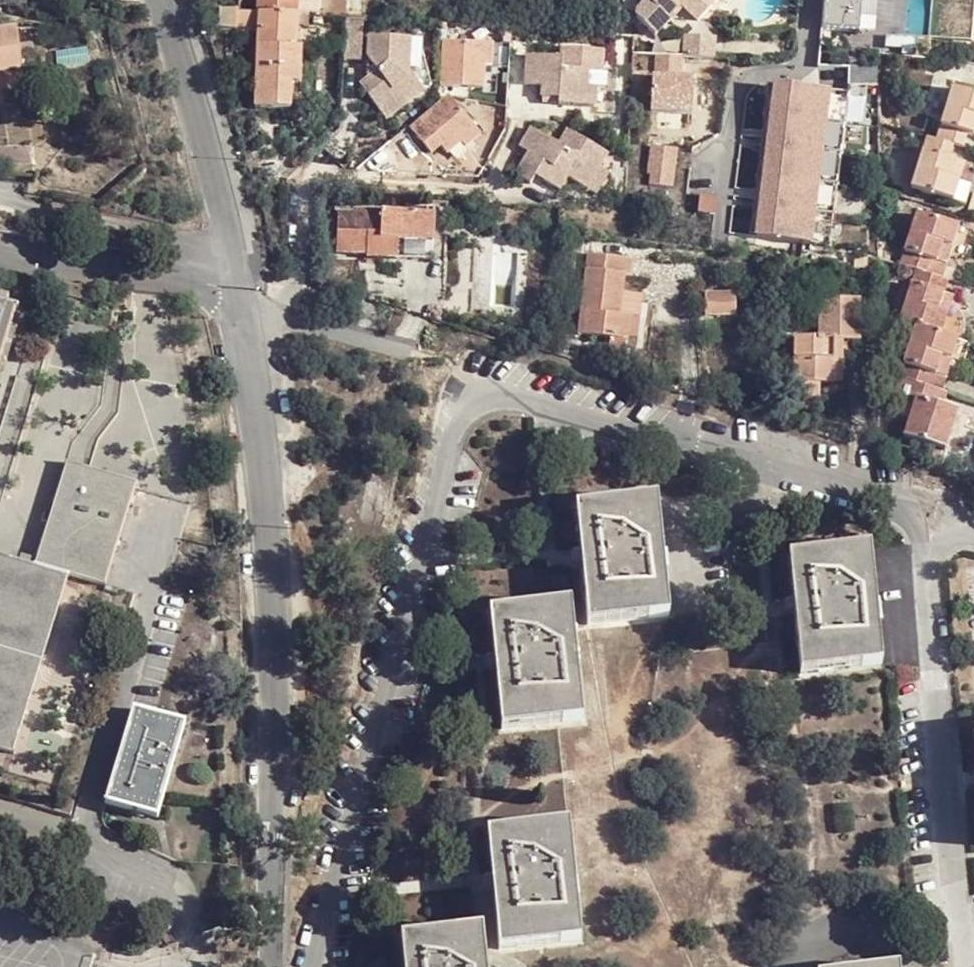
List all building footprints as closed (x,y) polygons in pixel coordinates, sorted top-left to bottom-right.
[(235,10),(257,11),(257,0),(237,0),(235,10)] [(257,11),(295,14),(296,0),(257,0),(257,11)] [(646,3),(665,23),(678,11),(695,27),(714,7),(707,0),(642,0),(646,3)] [(821,27),(854,30),(857,0),(822,0),(821,27)] [(928,26),(946,29),(946,37),(970,40),(973,0),(931,0),(928,26)] [(665,23),(646,3),(635,14),(633,21),(652,39),(667,25),(665,23)] [(257,11),(235,10),(234,47),(254,50),(252,108),(286,109),(288,82),(298,83),(299,49),(293,48),(295,24),(304,25),(305,15),(295,14),(257,11)] [(362,19),(345,18),(343,56),(343,57),(359,57),(362,19)] [(927,35),(946,37),(946,29),(928,26),(927,35)] [(23,73),(18,31),(0,33),(0,75),(23,73)] [(684,36),(683,56),(713,58),(714,37),(684,36)] [(405,71),(408,45),(366,41),(364,61),(376,73),(360,87),(389,121),(423,91),(405,71)] [(483,70),(485,47),(442,42),(440,87),(481,90),(483,70)] [(415,45),(408,45),(405,71),(423,91),(432,83),(415,45)] [(493,47),(485,47),(483,70),(492,70),(493,47)] [(542,48),(541,56),(562,58),(563,50),(542,48)] [(562,58),(541,56),(528,56),(526,86),(543,87),(542,99),(561,101),(561,107),(595,110),(597,90),(590,90),(591,74),(604,75),(605,52),(563,50),(562,58)] [(682,56),(655,55),(654,72),(681,74),(682,56)] [(597,90),(595,110),(609,110),(612,76),(604,75),(591,74),(590,90),(597,90)] [(677,81),(650,80),(648,105),(675,107),(677,81)] [(772,98),(787,86),(767,84),(751,236),(771,239),(759,223),(772,98)] [(950,84),(934,135),(923,131),(907,185),(945,197),(951,181),(942,178),(949,155),(943,153),(947,139),(958,143),(963,128),(968,130),(973,111),(973,92),(950,84)] [(828,90),(787,86),(772,98),(759,223),(771,239),(812,243),(828,90)] [(848,93),(828,90),(812,243),(831,245),(848,93)] [(561,101),(542,99),(542,106),(561,107),(561,101)] [(414,144),(425,155),(429,150),(437,158),(432,162),(437,167),(446,159),(453,165),(466,151),(480,137),(450,108),(414,144)] [(583,191),(597,170),(605,156),(565,130),(555,145),(530,129),(518,148),(526,154),(513,175),(527,184),(530,177),(536,170),(546,176),(541,184),(555,193),(565,179),(583,191)] [(480,137),(466,151),(473,157),(486,142),(480,137)] [(678,150),(651,147),(647,186),(674,189),(678,150)] [(429,150),(425,155),(432,162),(437,158),(429,150)] [(958,158),(949,155),(942,178),(951,181),(958,158)] [(530,177),(541,184),(546,176),(536,170),(530,177)] [(607,176),(597,170),(583,191),(593,198),(607,176)] [(945,236),(955,240),(960,224),(916,209),(898,262),(916,268),(900,320),(915,326),(898,377),(919,382),(913,401),(904,434),(947,448),(958,414),(943,408),(947,393),(939,390),(926,386),(931,368),(936,369),(943,350),(952,352),(955,339),(939,333),(944,320),(936,317),(942,298),(949,278),(942,276),(947,260),(938,256),(945,236)] [(376,260),(379,216),(353,215),(352,220),(336,219),(333,253),(363,255),(363,259),(376,260)] [(425,219),(379,216),(376,260),(395,261),(396,245),(424,247),(425,219)] [(947,260),(955,240),(945,236),(938,256),(947,260)] [(591,257),(583,314),(593,315),(589,337),(628,342),(631,322),(619,320),(622,296),(624,278),(632,280),(634,262),(591,257)] [(734,294),(703,295),(703,314),(734,314),(734,294)] [(619,320),(631,322),(634,298),(622,296),(619,320)] [(820,334),(796,335),(796,395),(823,396),(823,380),(846,380),(847,339),(865,339),(864,297),(821,297),(820,334)] [(950,300),(942,298),(936,317),(944,320),(950,300)] [(0,301),(0,368),(20,306),(0,301)] [(593,315),(583,314),(580,336),(589,337),(593,315)] [(939,390),(952,352),(943,350),(936,369),(931,368),(926,386),(939,390)] [(919,382),(898,377),(893,394),(913,401),(919,382)] [(67,466),(36,569),(66,579),(103,590),(135,487),(67,466)] [(652,502),(564,510),(578,633),(665,624),(652,502)] [(870,548),(788,557),(801,675),(883,666),(870,548)] [(36,569),(0,558),(0,755),(11,758),(66,579),(36,569)] [(563,606),(475,614),(490,736),(576,728),(563,606)] [(192,726),(139,710),(110,805),(164,820),(192,726)] [(590,824),(503,832),(517,946),(602,936),(590,824)] [(416,931),(419,966),(507,966),(502,922),(416,931)]
